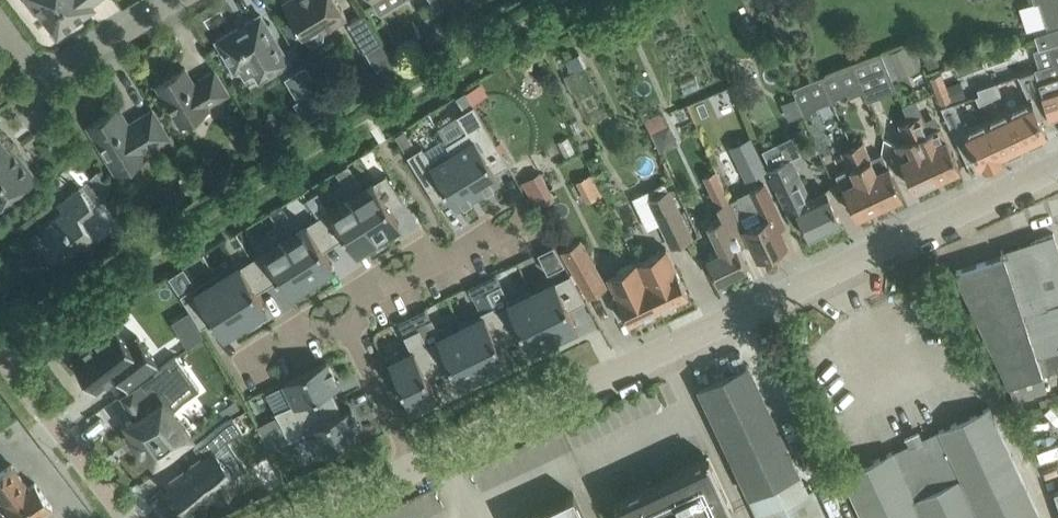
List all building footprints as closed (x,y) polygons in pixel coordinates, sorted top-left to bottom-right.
[(91,5),(98,0),(26,0),(36,13),(40,10),(58,34),(93,7),(91,5)] [(337,0),(285,0),(282,1),(302,34),(303,33),(308,41),(313,43),(323,37),(324,31),(325,30),(334,25),(347,17),(337,0)] [(446,2),(445,0),(432,0),(437,8),(446,2)] [(1057,22),(1057,0),(1034,0),(1034,2),(1038,0),(1047,26),(1057,22)] [(364,13),(348,22),(365,51),(381,41),(364,13)] [(260,15),(217,41),(223,51),(224,51),(221,59),(229,60),(235,70),(240,67),(254,71),(259,79),(289,62),(260,15)] [(1034,34),(1039,47),(1048,44),(1057,41),(1057,29),(1057,26),(1034,34)] [(771,41),(767,34),(761,37),(765,44),(771,41)] [(1035,67),(1035,69),(1039,80),(1057,74),(1057,41),(1048,44),(1053,61),(1035,67)] [(908,44),(888,53),(892,63),(913,55),(908,44)] [(882,52),(849,64),(862,91),(868,89),(893,79),(882,52)] [(518,56),(518,67),(533,68),(533,57),(518,56)] [(849,64),(836,70),(847,92),(850,96),(862,91),(849,64)] [(318,118),(330,110),(322,97),(303,67),(284,77),(298,99),(293,102),(307,125),(318,118)] [(194,83),(185,68),(157,85),(181,124),(209,107),(207,105),(228,93),(214,70),(194,83)] [(586,68),(564,78),(586,128),(608,119),(586,68)] [(1029,99),(1008,109),(1025,145),(1047,134),(1040,119),(1049,114),(1038,81),(1039,80),(1035,69),(1018,74),(1029,99)] [(847,92),(836,70),(820,77),(831,100),(847,92)] [(941,73),(929,77),(934,90),(940,104),(951,99),(946,86),(941,73)] [(1050,117),(1057,115),(1057,74),(1039,80),(1038,81),(1049,114),(1050,117)] [(816,106),(831,100),(820,77),(820,76),(792,87),(798,99),(804,115),(805,117),(818,111),(816,106)] [(960,81),(946,86),(951,99),(952,100),(966,95),(965,94),(960,81)] [(979,94),(975,95),(979,103),(1001,93),(995,81),(977,88),(979,94)] [(465,91),(456,97),(464,110),(474,104),(465,91)] [(960,167),(946,138),(940,125),(931,130),(916,98),(903,104),(909,119),(937,178),(960,167)] [(804,115),(798,99),(782,106),(789,121),(804,115)] [(953,102),(941,106),(967,163),(978,158),(982,167),(1004,157),(986,119),(966,129),(953,102)] [(447,143),(478,192),(500,178),(496,171),(508,164),(474,104),(464,110),(457,114),(466,130),(447,143)] [(118,108),(88,126),(116,173),(147,155),(144,151),(168,136),(152,109),(134,120),(135,122),(129,125),(118,108)] [(1008,109),(986,119),(1004,157),(1006,156),(1005,155),(1025,145),(1008,109)] [(646,122),(652,135),(667,128),(661,115),(646,122)] [(914,188),(937,178),(909,119),(899,124),(907,141),(896,146),(902,159),(901,159),(914,188)] [(583,131),(577,120),(570,124),(575,134),(583,131)] [(667,128),(652,135),(661,154),(676,147),(667,128)] [(412,142),(404,129),(395,135),(403,147),(412,142)] [(751,135),(729,146),(746,180),(768,169),(751,135)] [(0,137),(0,201),(2,203),(36,177),(14,147),(10,150),(0,137)] [(422,146),(407,155),(439,206),(451,199),(456,206),(478,192),(447,143),(444,139),(425,151),(422,146)] [(575,154),(568,139),(558,143),(565,158),(575,154)] [(882,152),(870,158),(863,141),(852,146),(880,204),(888,201),(892,204),(899,200),(899,196),(899,195),(902,194),(889,164),(888,165),(882,152)] [(872,208),(880,204),(852,146),(842,151),(850,167),(841,172),(844,185),(843,186),(857,215),(860,214),(864,216),(871,213),(872,209),(872,208)] [(767,167),(769,172),(776,188),(776,189),(787,213),(796,209),(809,238),(842,222),(827,190),(810,197),(791,156),(768,166),(767,167)] [(348,165),(336,172),(342,181),(353,174),(348,165)] [(711,222),(708,224),(713,235),(721,251),(706,257),(718,281),(720,280),(722,283),(734,277),(733,274),(747,267),(738,246),(749,241),(731,199),(730,200),(716,169),(702,176),(721,217),(711,222)] [(377,236),(399,222),(384,199),(396,191),(386,174),(351,195),(377,236)] [(542,176),(527,184),(540,207),(555,198),(542,176)] [(592,176),(576,183),(586,204),(602,196),(592,176)] [(759,258),(762,257),(766,258),(773,255),(775,251),(786,246),(779,229),(784,227),(764,184),(750,190),(751,192),(739,198),(738,196),(731,199),(749,241),(751,240),(759,258)] [(669,190),(658,195),(654,186),(641,192),(646,202),(650,200),(662,224),(672,247),(692,237),(669,190)] [(124,220),(104,195),(93,204),(80,188),(58,205),(63,211),(43,227),(64,254),(92,233),(98,241),(124,220)] [(329,233),(340,226),(355,250),(377,236),(351,195),(318,216),(329,233)] [(311,278),(333,264),(318,240),(329,233),(318,216),(285,237),(311,278)] [(956,270),(960,282),(1010,385),(1015,402),(1048,391),(1042,374),(1057,368),(1057,247),(1053,233),(1001,250),(1003,255),(956,270)] [(285,237),(252,258),(262,275),(274,268),(289,292),(311,278),(285,237)] [(581,239),(563,248),(586,295),(605,285),(581,239)] [(553,244),(538,252),(548,272),(565,264),(553,244)] [(675,301),(689,295),(666,247),(637,261),(646,281),(662,308),(666,310),(674,306),(675,301)] [(252,258),(219,279),(244,320),(266,306),(257,291),(251,282),(262,275),(252,258)] [(617,295),(610,298),(619,316),(625,313),(629,323),(644,316),(648,319),(656,315),(656,310),(662,308),(646,281),(637,261),(615,272),(618,279),(611,283),(617,295)] [(183,267),(169,276),(180,294),(194,285),(190,278),(183,267)] [(194,285),(180,294),(195,317),(195,318),(207,310),(213,319),(222,334),(229,329),(232,333),(246,324),(243,320),(244,320),(219,279),(214,272),(194,285)] [(496,273),(482,280),(487,291),(488,290),(501,284),(496,273)] [(531,287),(530,287),(553,335),(577,324),(564,299),(581,291),(570,273),(533,292),(531,287)] [(482,280),(469,287),(474,297),(487,291),(482,280)] [(495,304),(494,305),(510,337),(522,331),(530,347),(553,335),(530,287),(508,298),(506,299),(509,303),(498,309),(495,304)] [(481,311),(459,322),(483,370),(484,369),(486,373),(501,366),(499,362),(506,358),(499,343),(510,337),(494,305),(487,291),(474,297),(481,311)] [(426,308),(412,315),(417,325),(431,318),(426,308)] [(412,315),(398,321),(405,335),(418,328),(417,325),(412,315)] [(440,337),(426,344),(440,372),(441,371),(436,362),(447,356),(452,366),(459,381),(483,370),(459,322),(458,322),(461,327),(440,337)] [(73,357),(72,358),(96,389),(97,388),(116,373),(121,369),(131,381),(126,385),(127,387),(128,386),(128,385),(157,363),(158,362),(136,335),(135,336),(136,336),(128,342),(115,325),(114,326),(73,358),(73,357)] [(200,328),(184,339),(189,346),(205,335),(200,328)] [(412,351),(390,362),(397,376),(393,378),(401,393),(404,391),(411,405),(436,393),(428,377),(440,372),(426,344),(418,328),(405,335),(404,335),(412,351)] [(133,414),(126,419),(136,434),(133,436),(141,448),(144,445),(154,460),(191,434),(174,410),(163,395),(176,386),(191,376),(176,355),(154,370),(141,380),(154,399),(133,414)] [(336,400),(331,388),(338,384),(326,360),(283,381),(294,403),(275,412),(277,417),(282,426),(336,400)] [(813,488),(808,490),(748,364),(698,387),(757,514),(759,517),(826,517),(813,488)] [(336,400),(282,426),(282,427),(287,436),(289,441),(303,434),(314,455),(321,452),(323,456),(338,449),(335,445),(362,432),(350,408),(342,411),(336,400)] [(862,517),(1041,517),(989,406),(841,474),(862,517)] [(277,417),(270,420),(275,430),(282,427),(282,426),(277,417)] [(183,472),(169,482),(189,510),(212,494),(215,498),(237,483),(234,478),(215,452),(228,442),(243,431),(233,418),(194,446),(203,458),(193,465),(192,464),(182,471),(183,472)] [(263,436),(269,447),(281,442),(275,430),(263,436)] [(710,456),(677,471),(677,473),(662,480),(659,475),(657,476),(660,481),(616,502),(623,517),(715,517),(735,509),(710,456)] [(52,507),(35,483),(28,488),(12,464),(0,473),(0,497),(15,517),(37,517),(52,507)] [(521,517),(586,517),(574,493),(521,517)]
